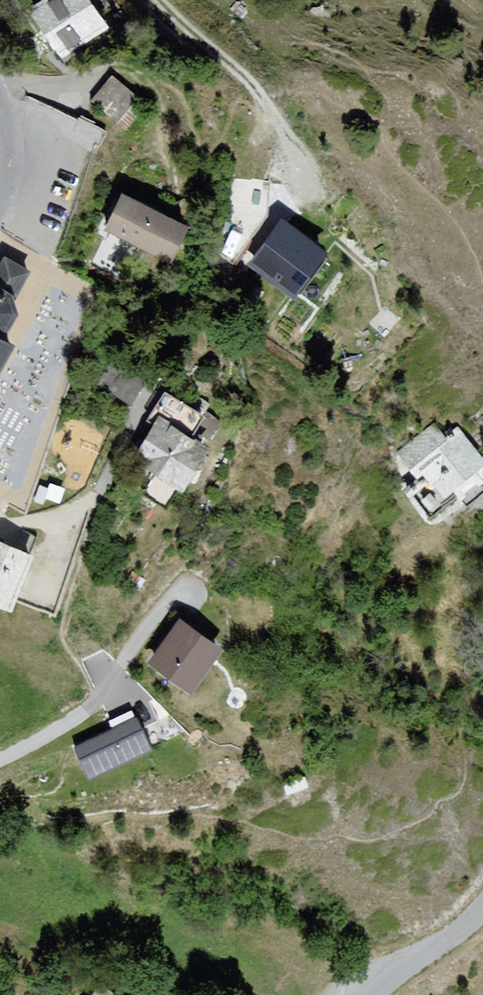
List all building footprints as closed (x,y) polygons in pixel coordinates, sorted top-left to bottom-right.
[(36,6),(63,57),(116,29),(101,0),(47,0),(36,6)] [(118,76),(99,101),(136,129),(155,104),(118,76)] [(130,193),(115,229),(191,260),(206,224),(130,193)] [(262,258),(309,296),(342,255),(294,218),(262,258)] [(14,315),(10,302),(26,273),(5,261),(0,271),(0,340),(14,315)] [(9,347),(0,342),(0,363),(9,347)] [(150,457),(203,494),(233,451),(180,414),(150,457)] [(461,448),(443,428),(407,458),(429,484),(436,478),(460,504),(482,483),(482,450),(472,438),(461,448)] [(0,493),(0,526),(15,501),(0,493)] [(0,546),(0,604),(10,608),(30,559),(0,546)] [(190,616),(158,663),(209,697),(241,649),(190,616)] [(137,716),(73,747),(89,779),(152,749),(137,716)]
